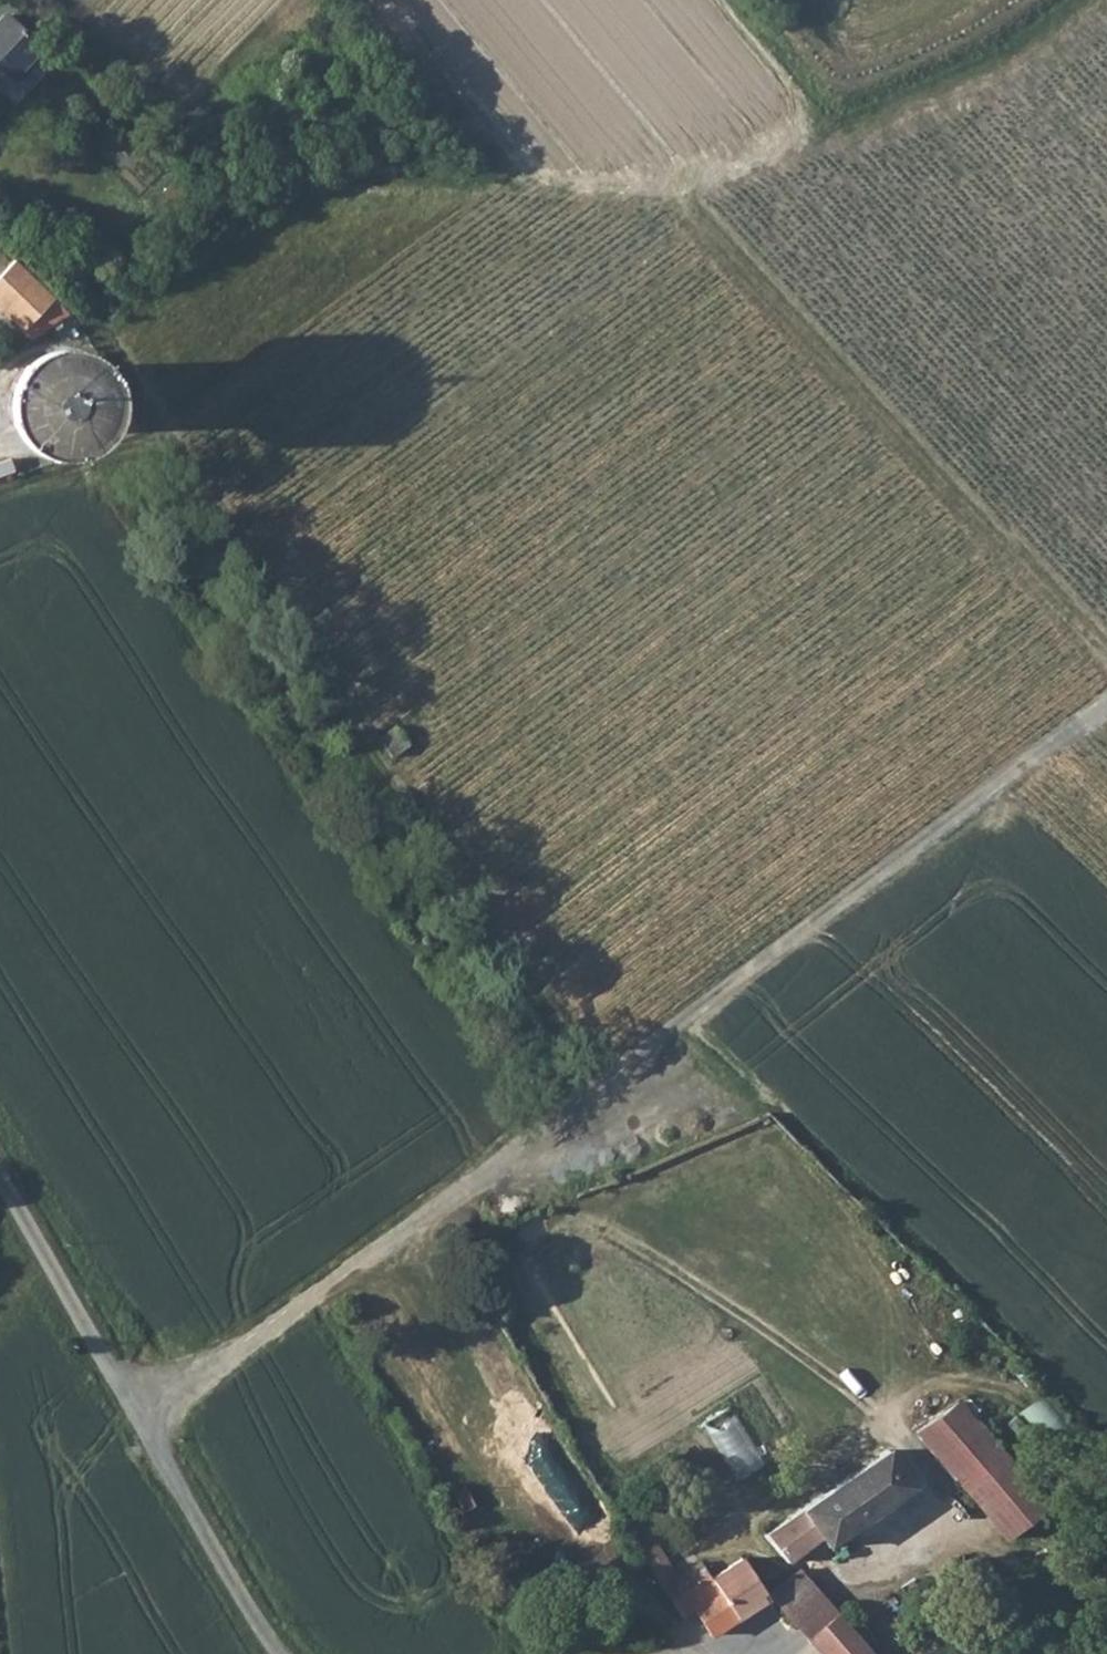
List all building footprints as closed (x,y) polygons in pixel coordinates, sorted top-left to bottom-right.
[(40,48),(5,15),(0,19),(0,88),(40,48)] [(40,345),(73,312),(21,259),(0,279),(0,304),(40,345)] [(70,369),(61,363),(51,361),(39,362),(29,366),(20,374),(14,384),(12,396),(14,407),(19,417),(27,425),(37,431),(49,432),(60,430),(74,420),(80,411),(83,400),(83,388),(78,377),(70,369)] [(132,441),(142,437),(133,414),(123,418),(132,441)] [(382,732),(388,740),(404,729),(398,720),(382,732)] [(414,742),(404,729),(388,740),(398,754),(414,742)] [(919,1427),(1009,1533),(1044,1506),(1028,1486),(1032,1483),(1026,1474),(1021,1478),(971,1416),(981,1408),(969,1392),(919,1427)] [(735,1407),(710,1422),(744,1478),(769,1463),(735,1407)] [(918,1480),(890,1448),(771,1533),(791,1557),(822,1536),(828,1543),(918,1480)] [(695,1560),(661,1583),(683,1611),(694,1605),(714,1631),(770,1593),(792,1621),(826,1598),(798,1565),(766,1588),(740,1554),(708,1576),(695,1560)] [(870,1644),(841,1609),(805,1635),(818,1652),(815,1653),(878,1653),(870,1644)]
